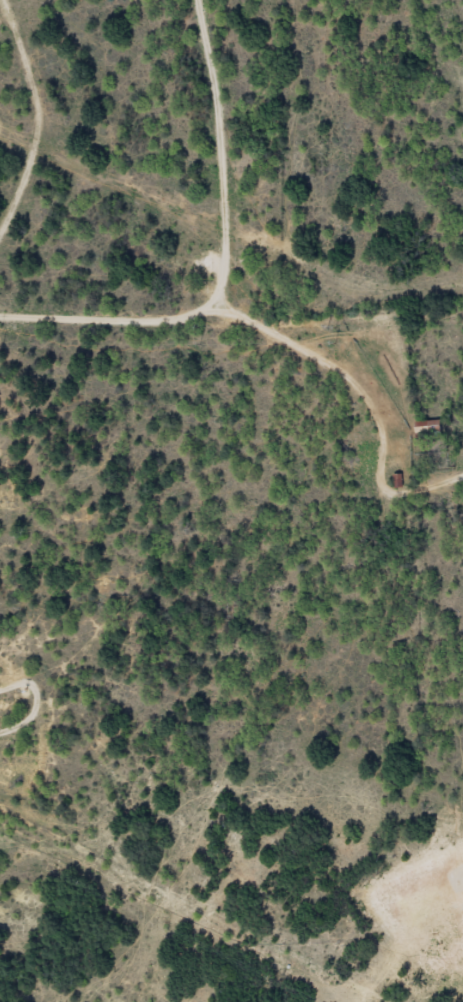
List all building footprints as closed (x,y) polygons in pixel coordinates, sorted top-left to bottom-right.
[(441,421),(415,421),(415,436),(441,436),(441,421)]
